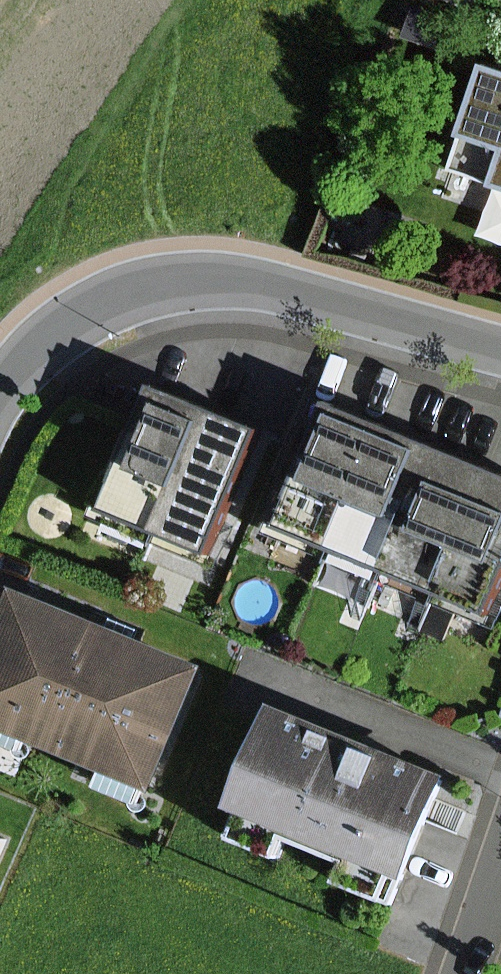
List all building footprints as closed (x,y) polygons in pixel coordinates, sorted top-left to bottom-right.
[(486,136),(500,140),(500,90),(486,136)] [(129,501),(184,523),(231,404),(175,383),(129,501)] [(301,521),(356,543),(403,424),(347,403),(301,521)] [(231,404),(184,523),(239,545),(286,425),(231,404)] [(403,424),(356,543),(410,565),(414,555),(456,447),(403,424)] [(468,578),(500,495),(500,453),(460,438),(456,447),(414,555),(468,578)] [(468,578),(500,591),(500,495),(468,578)] [(49,588),(2,708),(179,777),(226,657),(49,588)] [(299,706),(261,806),(445,875),(483,775),(299,706)]
